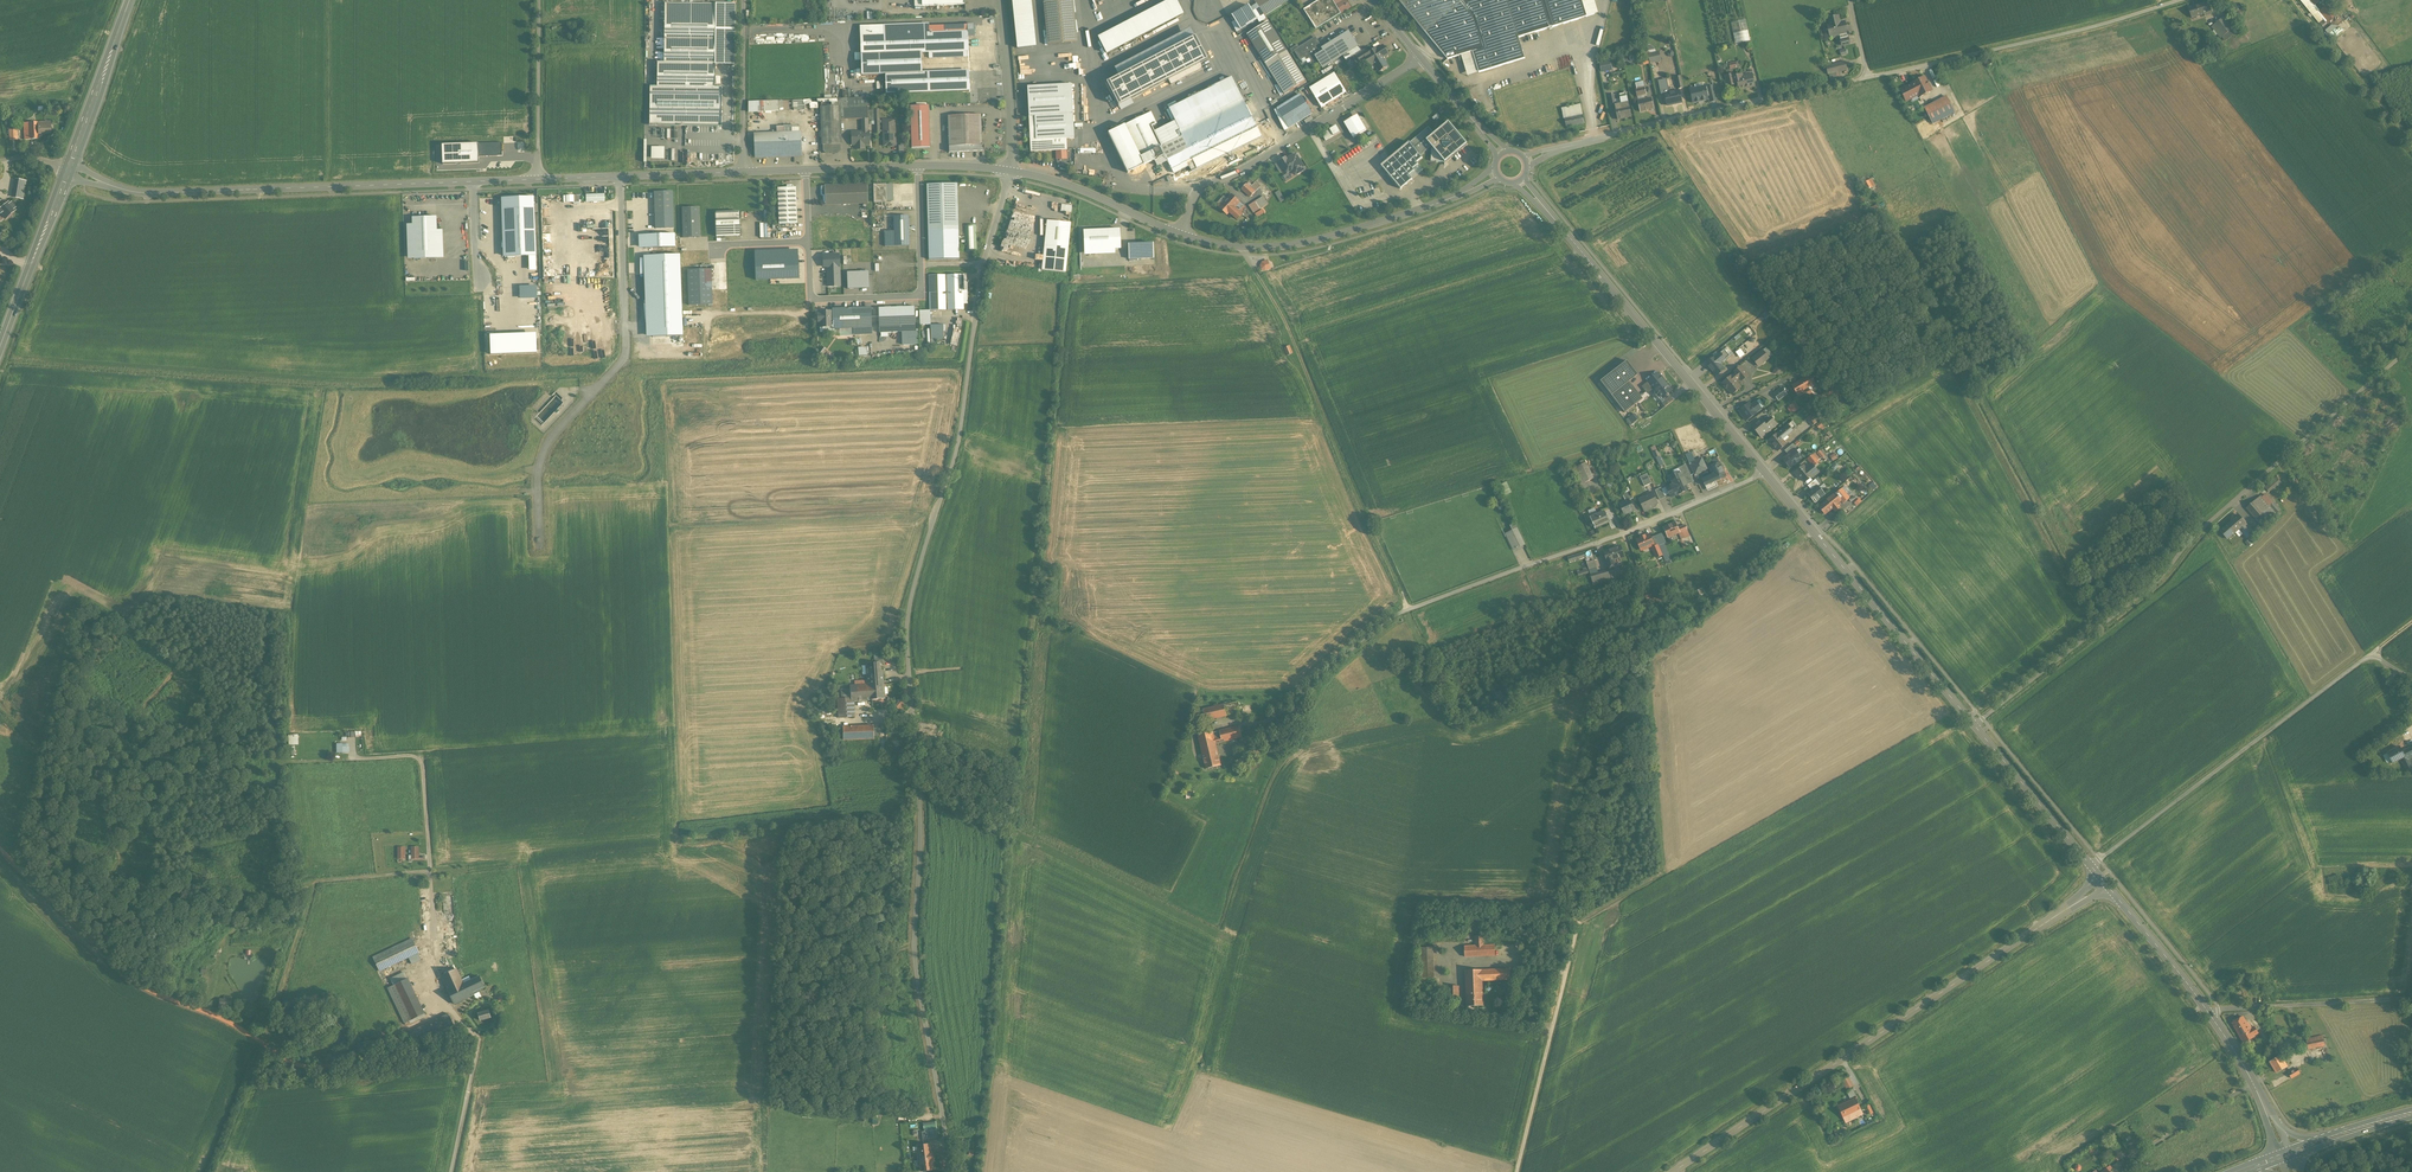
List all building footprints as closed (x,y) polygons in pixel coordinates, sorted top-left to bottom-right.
[(1017,49),(1032,47),(1027,0),(1012,0),(1017,49)] [(1043,3),(1048,45),(1077,42),(1072,0),(1069,0),(1043,3)] [(1254,1),(1264,16),(1289,0),(1256,0),(1254,1)] [(1304,10),(1316,29),(1350,8),(1345,0),(1344,0),(1343,0),(1320,0),(1304,10)] [(1447,60),(1472,52),(1479,73),(1525,59),(1518,38),(1586,17),(1581,0),(1398,0),(1447,60)] [(1175,1),(1099,40),(1106,54),(1182,14),(1175,1)] [(2208,2),(2189,8),(2192,18),(2204,15),(2204,16),(2211,14),(2208,2)] [(715,4),(665,3),(664,63),(657,63),(657,87),(714,87),(715,4)] [(1249,6),(1233,16),(1241,30),(1258,19),(1249,6)] [(2333,19),(2324,8),(2319,11),(2328,22),(2333,19)] [(2235,27),(2226,15),(2222,19),(2231,30),(2235,27)] [(1838,16),(1827,19),(1829,25),(1827,26),(1829,36),(1838,34),(1846,33),(1847,32),(1844,22),(1839,23),(1838,16)] [(2231,30),(2222,19),(2212,27),(2221,38),(2231,30)] [(1746,20),(1731,23),(1735,45),(1750,41),(1746,20)] [(1304,82),(1267,22),(1247,35),(1284,94),(1304,82)] [(883,26),(860,27),(861,55),(861,75),(885,74),(886,93),(933,91),(969,90),(969,71),(932,72),(922,73),(921,53),(929,52),(929,58),(968,57),(967,37),(975,36),(974,24),(967,25),(967,26),(931,27),(931,32),(930,32),(930,33),(908,34),(908,25),(883,26)] [(929,24),(908,25),(908,34),(930,33),(930,32),(931,32),(931,27),(929,27),(929,24)] [(1349,31),(1321,48),(1323,51),(1315,56),(1317,60),(1322,69),(1358,46),(1349,31)] [(1846,33),(1838,34),(1840,41),(1838,41),(1839,46),(1841,45),(1841,46),(1849,44),(1846,33)] [(1118,106),(1206,60),(1194,37),(1106,83),(1118,106)] [(1315,38),(1295,51),(1301,60),(1308,55),(1311,59),(1313,62),(1317,60),(1315,56),(1309,48),(1318,43),(1315,38)] [(1318,43),(1309,48),(1315,56),(1323,51),(1321,48),(1318,43)] [(1383,46),(1370,54),(1370,55),(1365,59),(1368,64),(1373,61),(1376,66),(1376,67),(1379,73),(1388,67),(1385,62),(1385,63),(1382,58),(1388,55),(1383,46)] [(1366,48),(1355,55),(1357,58),(1368,51),(1366,48)] [(1368,51),(1357,58),(1360,62),(1365,59),(1370,55),(1370,54),(1368,51)] [(1658,52),(1648,54),(1650,63),(1660,61),(1658,52)] [(1602,71),(1614,70),(1613,60),(1602,61),(1602,71)] [(1836,64),(1826,66),(1828,74),(1838,72),(1836,64)] [(1334,73),(1309,88),(1321,108),(1346,92),(1334,73)] [(1732,75),(1725,76),(1728,87),(1735,85),(1735,84),(1733,77),(1732,75)] [(1738,78),(1736,78),(1737,84),(1739,90),(1754,86),(1752,75),(1738,78)] [(1924,77),(1911,83),(1917,95),(1919,97),(1932,91),(1924,77)] [(1232,78),(1168,109),(1179,131),(1243,100),(1232,78)] [(1665,83),(1658,84),(1661,95),(1665,95),(1665,94),(1667,94),(1667,90),(1668,90),(1668,88),(1666,88),(1665,83)] [(1695,88),(1690,90),(1693,103),(1708,99),(1707,97),(1705,88),(1705,86),(1701,87),(1700,87),(1700,84),(1694,85),(1695,88)] [(1912,84),(1900,90),(1905,101),(1917,95),(1912,84)] [(1071,85),(1027,87),(1030,152),(1065,150),(1066,150),(1066,139),(1074,138),(1071,85)] [(657,87),(650,86),(649,123),(678,123),(680,123),(680,124),(683,124),(684,123),(685,123),(721,124),(721,87),(714,87),(657,87)] [(1705,88),(1707,97),(1709,96),(1711,103),(1716,101),(1715,95),(1713,86),(1705,88)] [(1643,87),(1634,89),(1635,96),(1645,94),(1643,87)] [(1667,94),(1665,94),(1665,95),(1667,106),(1681,103),(1679,91),(1667,94)] [(1621,104),(1614,105),(1615,109),(1617,120),(1631,117),(1626,93),(1619,95),(1621,104)] [(1297,96),(1277,109),(1289,128),(1309,115),(1297,96)] [(1946,97),(1924,108),(1933,124),(1954,112),(1946,97)] [(837,102),(821,103),(822,144),(824,144),(824,151),(827,154),(837,153),(840,150),(839,144),(841,144),(840,120),(861,119),(868,119),(868,121),(875,121),(875,127),(875,133),(880,132),(880,126),(879,126),(879,120),(879,110),(874,110),(867,110),(867,107),(869,107),(869,98),(850,98),(837,99),(837,102)] [(1649,98),(1637,101),(1639,112),(1645,111),(1645,110),(1652,108),(1649,98)] [(765,101),(765,112),(790,110),(789,99),(765,101)] [(794,99),(794,109),(805,109),(806,100),(794,99)] [(1179,131),(1189,152),(1195,163),(1197,168),(1261,137),(1243,100),(1179,131)] [(759,101),(749,101),(749,111),(759,110),(759,101)] [(928,105),(910,106),(912,148),(930,147),(928,105)] [(1565,119),(1581,116),(1579,106),(1560,110),(1562,120),(1565,120),(1565,119)] [(1150,112),(1124,125),(1139,157),(1152,151),(1156,159),(1163,156),(1158,148),(1161,147),(1151,126),(1156,123),(1150,112)] [(948,116),(949,152),(984,151),(983,145),(982,145),(981,115),(948,116)] [(1581,116),(1565,119),(1565,120),(1566,127),(1584,124),(1583,115),(1581,116)] [(862,132),(852,132),(852,145),(856,145),(856,149),(864,149),(864,144),(869,144),(869,132),(868,132),(868,121),(868,119),(861,119),(862,132)] [(896,120),(882,120),(883,148),(897,147),(896,120)] [(1360,120),(1347,128),(1353,138),(1366,131),(1360,120)] [(38,122),(24,123),(24,140),(38,139),(38,134),(38,123),(38,122)] [(50,122),(38,123),(38,134),(39,134),(39,133),(49,132),(49,133),(50,133),(50,122)] [(1448,122),(1434,134),(1428,127),(1409,143),(1420,156),(1431,147),(1433,149),(1432,149),(1430,162),(1444,163),(1467,144),(1448,122)] [(1139,157),(1124,125),(1108,133),(1127,173),(1143,165),(1139,157)] [(1335,126),(1330,130),(1334,136),(1340,133),(1337,127),(1335,126)] [(1330,130),(1322,134),(1325,141),(1334,136),(1330,130)] [(801,132),(754,134),(754,157),(755,158),(802,156),(801,132)] [(1409,142),(1381,166),(1400,189),(1412,180),(1409,176),(1414,171),(1413,169),(1418,165),(1417,163),(1422,158),(1420,156),(1409,143),(1409,142)] [(442,145),(443,164),(479,163),(478,157),(502,156),(502,143),(442,145)] [(652,146),(652,158),(666,159),(666,146),(652,146)] [(1065,150),(1056,151),(1056,159),(1066,159),(1065,150)] [(1152,151),(1139,157),(1143,165),(1156,159),(1152,151)] [(1189,152),(1168,163),(1173,174),(1189,166),(1195,163),(1189,152)] [(1293,157),(1292,156),(1286,160),(1289,164),(1283,168),(1287,174),(1292,171),(1296,176),(1305,170),(1296,155),(1293,157)] [(1286,158),(1280,162),(1283,168),(1289,164),(1286,160),(1286,158)] [(1195,163),(1189,166),(1192,171),(1197,168),(1195,163)] [(26,181),(15,179),(12,198),(23,199),(26,181)] [(1255,182),(1250,188),(1255,192),(1260,187),(1255,182)] [(956,184),(926,185),(928,260),(959,259),(956,184)] [(1250,188),(1246,184),(1241,189),(1250,198),(1255,192),(1250,188)] [(866,185),(825,187),(824,186),(821,186),(820,187),(821,196),(822,197),(823,196),(823,203),(825,203),(825,205),(867,203),(866,185)] [(885,185),(873,185),(874,203),(886,202),(885,185)] [(796,188),(777,188),(779,224),(797,224),(796,188)] [(1280,191),(1275,193),(1280,203),(1285,200),(1280,191)] [(672,192),(654,193),(656,229),(673,228),(672,192)] [(1231,194),(1221,205),(1220,204),(1218,206),(1227,215),(1229,213),(1237,220),(1242,214),(1234,207),(1236,205),(1240,209),(1243,205),(1239,202),(1239,201),(1231,194)] [(1,215),(5,220),(16,210),(4,197),(0,200),(0,215),(1,215)] [(502,198),(504,257),(536,256),(533,197),(502,198)] [(1264,205),(1259,198),(1254,201),(1259,207),(1258,207),(1259,208),(1264,205)] [(1259,207),(1254,201),(1249,205),(1253,211),(1258,207),(1259,207)] [(1880,204),(1871,206),(1872,215),(1882,213),(1880,204)] [(1072,206),(1061,205),(1060,212),(1071,213),(1072,206)] [(699,207),(682,208),(683,238),(700,237),(699,207)] [(739,212),(715,213),(716,237),(740,236),(739,212)] [(908,216),(893,217),(894,231),(894,247),(909,246),(908,216)] [(407,225),(408,259),(444,258),(443,230),(437,230),(436,217),(412,218),(413,224),(407,225)] [(1046,220),(1044,247),(1068,249),(1070,223),(1046,220)] [(975,227),(966,227),(968,252),(977,251),(975,227)] [(1119,229),(1083,231),(1084,255),(1115,254),(1114,249),(1120,249),(1119,229)] [(894,231),(884,232),(884,247),(894,247),(894,231)] [(638,236),(639,249),(675,247),(675,234),(638,236)] [(1128,245),(1129,259),(1153,258),(1152,244),(1128,245)] [(1068,249),(1044,247),(1041,271),(1065,273),(1068,249)] [(754,252),(756,280),(799,279),(798,250),(754,252)] [(680,255),(644,256),(646,337),(683,336),(680,255)] [(828,287),(840,286),(839,267),(839,255),(823,255),(823,267),(827,267),(828,287)] [(1271,269),(1268,260),(1262,262),(1260,266),(1261,270),(1265,271),(1271,269)] [(711,269),(687,270),(689,306),(712,305),(711,269)] [(868,272),(847,273),(847,289),(866,289),(866,286),(869,286),(868,272)] [(966,274),(929,275),(930,311),(963,310),(963,298),(966,298),(967,293),(966,274)] [(537,287),(520,287),(520,299),(537,299),(537,287)] [(914,307),(878,308),(879,333),(902,332),(915,332),(914,307)] [(832,329),(854,329),(854,335),(872,335),(871,308),(832,310),(832,312),(832,327),(832,329)] [(1763,313),(1766,318),(1771,315),(1768,310),(1763,313)] [(919,311),(919,325),(930,325),(929,311),(919,311)] [(832,312),(819,312),(819,315),(818,315),(818,322),(819,322),(819,328),(832,327),(832,312)] [(943,325),(930,325),(931,340),(943,340),(943,325)] [(915,332),(902,332),(902,346),(918,345),(917,332),(915,332)] [(536,334),(490,336),(491,354),(536,353),(536,334)] [(868,355),(867,344),(862,344),(862,347),(859,347),(859,355),(868,355)] [(1293,354),(1290,346),(1283,348),(1287,356),(1293,354)] [(1733,352),(1729,346),(1725,349),(1727,352),(1729,355),(1733,352)] [(1737,352),(1741,358),(1746,354),(1742,348),(1737,352)] [(1762,351),(1752,359),(1758,366),(1768,358),(1762,351)] [(1718,359),(1715,356),(1706,364),(1716,376),(1724,369),(1719,363),(1729,355),(1727,352),(1718,359)] [(1638,375),(1627,361),(1600,381),(1614,398),(1631,385),(1629,382),(1638,375)] [(1739,367),(1734,371),(1735,373),(1739,377),(1740,379),(1745,374),(1739,367)] [(1672,390),(1658,373),(1648,381),(1656,392),(1654,393),(1654,394),(1657,398),(1659,398),(1660,397),(1661,399),(1672,390)] [(1731,376),(1722,383),(1724,385),(1724,386),(1725,389),(1727,389),(1731,395),(1740,388),(1734,380),(1739,377),(1735,373),(1731,376)] [(1809,375),(1791,385),(1797,395),(1805,390),(1807,392),(1816,386),(1809,375)] [(1631,385),(1614,398),(1625,413),(1643,399),(1631,385)] [(1782,388),(1773,393),(1778,400),(1786,394),(1782,388)] [(1832,388),(1821,394),(1825,401),(1836,395),(1832,388)] [(1756,402),(1751,406),(1749,403),(1739,411),(1746,420),(1756,413),(1756,412),(1761,409),(1756,402)] [(1796,402),(1790,407),(1795,413),(1801,408),(1796,402)] [(1635,414),(1630,418),(1634,423),(1639,419),(1635,414)] [(1813,420),(1810,416),(1806,419),(1812,426),(1816,423),(1814,419),(1813,420)] [(1764,423),(1761,420),(1752,427),(1758,435),(1767,427),(1773,422),(1770,418),(1764,423)] [(1792,421),(1768,441),(1772,446),(1772,445),(1777,451),(1785,444),(1780,438),(1785,434),(1787,435),(1796,428),(1791,422),(1793,421),(1792,421)] [(1792,444),(1784,451),(1787,455),(1794,450),(1796,448),(1792,444)] [(1661,466),(1665,464),(1656,445),(1652,447),(1661,466)] [(1823,458),(1828,454),(1823,448),(1818,453),(1823,458)] [(1787,455),(1782,459),(1789,468),(1793,465),(1794,465),(1798,462),(1797,461),(1801,458),(1794,450),(1787,455)] [(1834,461),(1840,457),(1836,452),(1831,456),(1834,461)] [(1814,453),(1807,459),(1813,467),(1819,462),(1817,461),(1819,459),(1814,453)] [(1702,460),(1690,466),(1694,475),(1706,469),(1702,460)] [(1837,462),(1832,467),(1836,471),(1841,465),(1837,462)] [(1585,463),(1571,469),(1581,492),(1587,489),(1584,482),(1592,479),(1585,463)] [(1719,463),(1709,468),(1712,475),(1715,481),(1725,476),(1723,472),(1723,471),(1722,468),(1721,468),(1719,463)] [(1681,473),(1675,476),(1674,474),(1669,477),(1670,478),(1669,479),(1672,485),(1666,488),(1670,497),(1677,494),(1687,490),(1685,486),(1687,485),(1684,479),(1690,476),(1685,465),(1678,468),(1681,473)] [(1803,466),(1794,473),(1797,477),(1798,476),(1803,482),(1810,476),(1812,477),(1816,473),(1811,466),(1806,470),(1803,466)] [(1647,474),(1639,477),(1644,487),(1651,483),(1647,474)] [(1712,475),(1702,480),(1705,486),(1715,481),(1712,475)] [(2282,479),(2277,475),(2266,486),(2271,490),(2282,479)] [(1815,479),(1807,486),(1811,491),(1817,486),(1820,485),(1815,479)] [(1873,482),(1868,486),(1873,491),(1877,487),(1873,482)] [(1503,486),(1507,495),(1513,492),(1509,484),(1503,486)] [(1811,491),(1808,494),(1814,502),(1824,494),(1817,486),(1811,491)] [(1845,486),(1841,489),(1848,496),(1851,493),(1845,486)] [(1661,487),(1655,490),(1659,500),(1665,497),(1661,487)] [(1836,494),(1835,495),(1841,501),(1843,504),(1848,499),(1849,498),(1848,496),(1841,489),(1835,494),(1836,494)] [(1630,491),(1622,494),(1625,502),(1629,500),(1633,498),(1630,491)] [(1651,492),(1647,494),(1648,496),(1639,500),(1644,512),(1653,508),(1652,506),(1657,504),(1651,492)] [(1841,501),(1835,495),(1836,494),(1835,494),(1835,493),(1831,496),(1838,504),(1841,501)] [(1851,493),(1848,496),(1849,498),(1848,499),(1851,502),(1856,498),(1852,493),(1851,493)] [(1830,495),(1825,499),(1826,500),(1818,507),(1825,515),(1832,508),(1837,504),(1838,504),(1831,496),(1830,495)] [(2275,514),(2260,496),(2247,508),(2262,526),(2275,514)] [(1625,502),(1619,505),(1621,508),(1619,509),(1623,514),(1624,514),(1624,515),(1633,510),(1629,500),(1625,502)] [(1603,512),(1595,515),(1592,509),(1587,511),(1590,517),(1589,518),(1594,528),(1608,522),(1603,512)] [(2246,524),(2239,515),(2234,519),(2235,519),(2226,527),(2225,526),(2225,527),(2221,531),(2228,539),(2239,529),(2246,524)] [(1675,522),(1663,527),(1667,538),(1681,532),(1686,530),(1687,530),(1685,525),(1677,528),(1675,522)] [(2253,533),(2246,524),(2239,529),(2247,538),(2253,533)] [(1512,530),(1505,533),(1513,550),(1520,547),(1512,530)] [(1648,535),(1645,536),(1644,536),(1640,538),(1636,540),(1641,550),(1653,545),(1648,535)] [(1657,545),(1652,548),(1656,558),(1662,555),(1657,545)] [(1620,546),(1603,551),(1607,564),(1616,561),(1615,560),(1623,557),(1620,546)] [(1569,557),(1571,562),(1584,557),(1582,553),(1569,557)] [(1618,566),(1609,569),(1611,575),(1620,573),(1618,566)] [(1659,599),(1657,592),(1647,596),(1649,602),(1659,599)] [(868,686),(883,684),(882,672),(879,672),(878,664),(866,666),(868,686)] [(883,684),(868,686),(850,687),(852,699),(838,700),(840,719),(856,717),(854,702),(884,699),(883,684)] [(1222,705),(1202,710),(1205,721),(1225,716),(1225,713),(1237,710),(1236,704),(1223,707),(1222,705)] [(1282,725),(1275,733),(1279,737),(1286,728),(1282,725)] [(873,726),(843,727),(843,740),(874,739),(873,726)] [(1238,727),(1198,736),(1200,747),(1215,743),(1241,737),(1238,727)] [(289,744),(299,744),(299,734),(289,734),(289,744)] [(1265,746),(1258,741),(1256,745),(1263,750),(1265,746)] [(342,743),(336,744),(337,753),(349,753),(349,746),(343,746),(342,743)] [(1200,747),(1206,769),(1221,765),(1215,743),(1200,747)] [(2411,753),(2405,756),(2405,757),(2403,758),(2405,761),(2402,762),(2406,770),(2411,767),(2411,766),(2409,760),(2411,758),(2411,746),(2409,748),(2411,753)] [(2393,751),(2388,753),(2393,763),(2403,758),(2405,757),(2405,756),(2411,753),(2409,748),(2402,752),(2400,747),(2399,747),(2400,748),(2393,751)] [(1195,790),(1191,787),(1187,792),(1191,795),(1195,790)] [(1484,936),(1474,936),(1474,946),(1464,946),(1465,957),(1494,955),(1494,945),(1484,945),(1484,936)] [(412,939),(373,957),(379,971),(418,952),(412,939)] [(456,969),(441,976),(454,1004),(470,997),(463,984),(456,969)] [(1509,969),(1465,971),(1465,981),(1482,980),(1482,981),(1510,979),(1509,969)] [(479,976),(463,984),(470,997),(474,995),(473,993),(484,987),(479,976)] [(407,979),(388,988),(404,1021),(404,1023),(424,1014),(407,979)] [(1482,980),(1465,981),(1466,1006),(1482,1006),(1482,981),(1482,980)] [(1458,986),(1448,986),(1448,997),(1458,998),(1458,986)] [(232,997),(223,996),(223,999),(219,999),(218,1009),(230,1010),(232,997)] [(488,1010),(478,1013),(480,1020),(490,1017),(488,1010)] [(448,1013),(408,1032),(414,1043),(442,1030),(454,1024),(448,1013)] [(2250,1029),(2243,1017),(2232,1023),(2244,1044),(2255,1038),(2254,1036),(2258,1033),(2255,1026),(2250,1029)] [(399,1050),(408,1045),(402,1035),(394,1040),(399,1050)] [(2310,1039),(2306,1040),(2308,1049),(2325,1045),(2323,1035),(2310,1039)] [(2274,1047),(2278,1057),(2281,1056),(2297,1049),(2292,1039),(2274,1047)] [(2286,1067),(2281,1056),(2278,1057),(2269,1061),(2275,1073),(2286,1067)] [(2300,1073),(2297,1068),(2289,1073),(2292,1078),(2300,1073)] [(1851,1077),(1843,1080),(1848,1089),(1855,1086),(1851,1077)] [(1862,1114),(1855,1098),(1850,1100),(1855,1113),(1850,1115),(1852,1119),(1862,1114)] [(1850,1100),(1837,1106),(1843,1118),(1850,1115),(1855,1113),(1850,1100)] [(1838,1136),(1844,1133),(1841,1128),(1835,1131),(1838,1136)] [(936,1130),(921,1132),(922,1140),(937,1138),(936,1130)] [(928,1144),(917,1146),(918,1151),(916,1151),(918,1161),(919,1161),(921,1171),(932,1169),(930,1161),(932,1161),(931,1152),(929,1153),(928,1144)]
